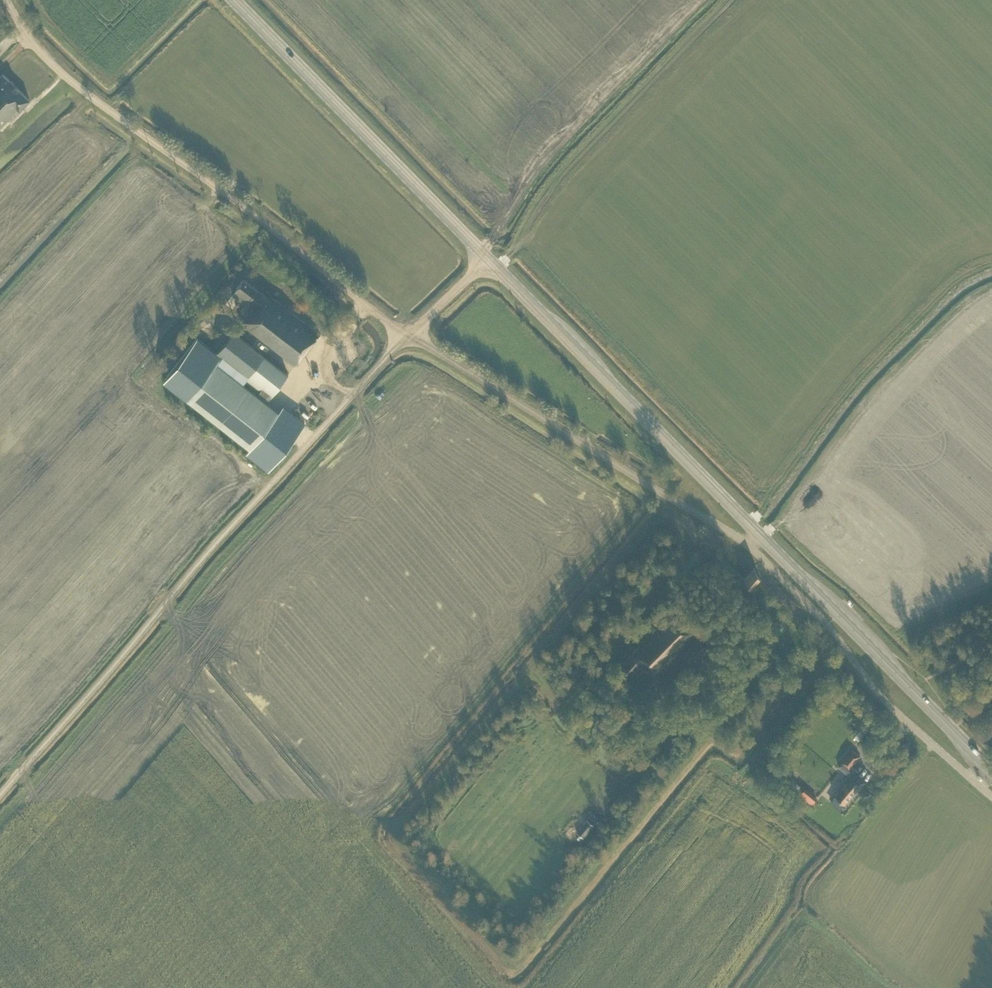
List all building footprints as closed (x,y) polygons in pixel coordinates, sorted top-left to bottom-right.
[(13,113),(12,112),(19,104),(21,106),(29,98),(1,72),(0,73),(0,126),(13,113)] [(241,322),(295,365),(320,334),(272,297),(270,299),(257,289),(243,279),(236,287),(237,288),(235,290),(236,291),(233,294),(240,300),(243,296),(254,304),(241,322)] [(268,399),(289,373),(233,331),(217,351),(247,375),(243,379),(240,377),(219,361),(189,398),(233,432),(251,445),(281,408),(268,399)] [(358,336),(345,341),(350,352),(362,347),(358,336)] [(307,422),(325,402),(312,391),(294,412),(307,422)] [(751,584),(761,576),(755,568),(744,576),(751,584)] [(663,670),(699,633),(674,609),(639,643),(641,645),(622,664),(634,675),(642,668),(639,665),(642,663),(655,676),(662,669),(663,670)] [(711,646),(701,636),(682,655),(692,665),(711,646)] [(855,768),(851,765),(859,755),(851,748),(840,761),(842,763),(839,767),(848,775),(845,779),(846,780),(834,795),(844,803),(854,790),(856,792),(864,782),(853,772),(852,771),(855,768)] [(815,802),(820,794),(805,785),(800,793),(815,802)] [(576,831),(583,837),(594,825),(587,819),(576,831)]
